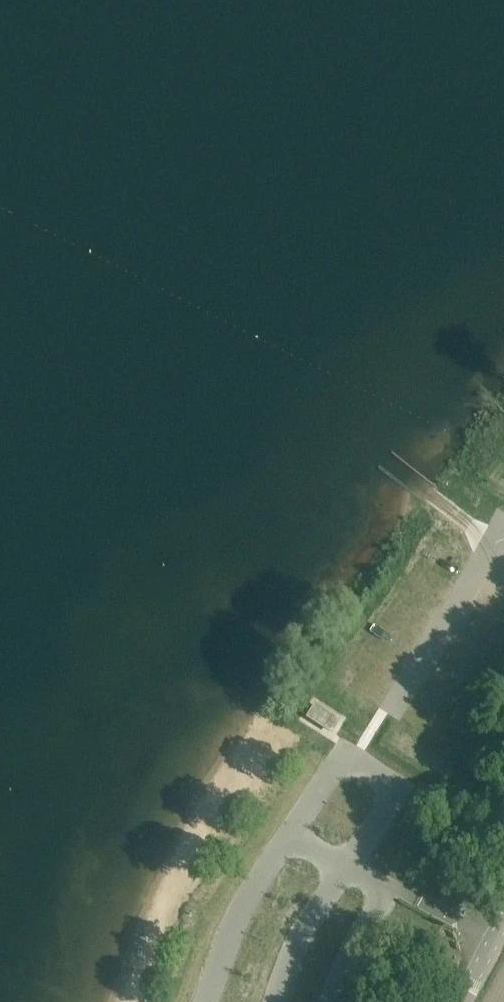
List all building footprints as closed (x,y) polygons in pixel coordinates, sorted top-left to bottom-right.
[(336,720),(316,708),(309,717),(310,718),(311,716),(317,719),(315,720),(330,730),(336,720)]
